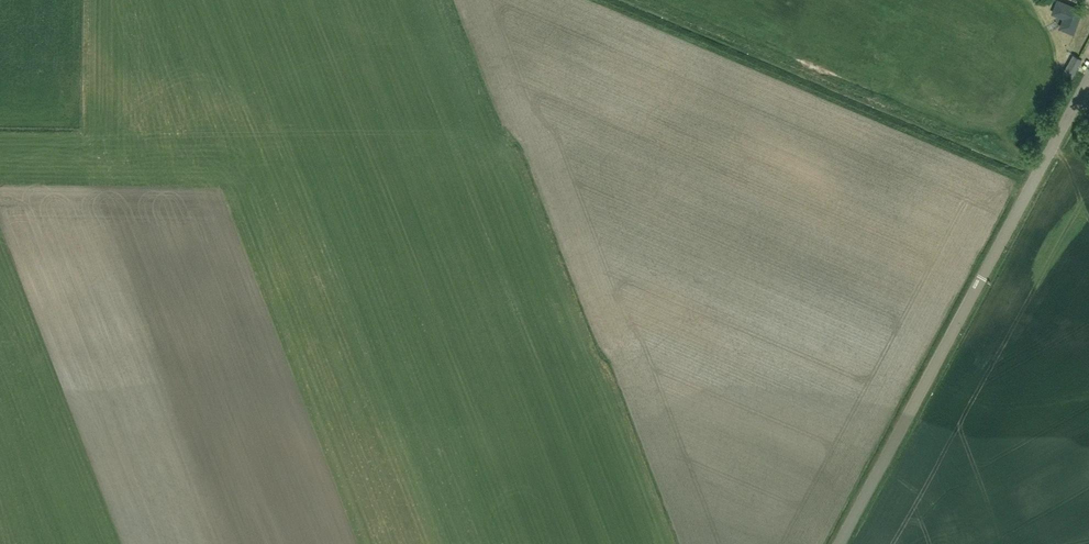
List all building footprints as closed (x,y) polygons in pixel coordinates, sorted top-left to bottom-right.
[(1082,11),(1058,1),(1053,13),(1068,19),(1064,28),(1073,32),(1082,11)] [(1082,59),(1074,55),(1062,76),(1070,80),(1082,59)]
